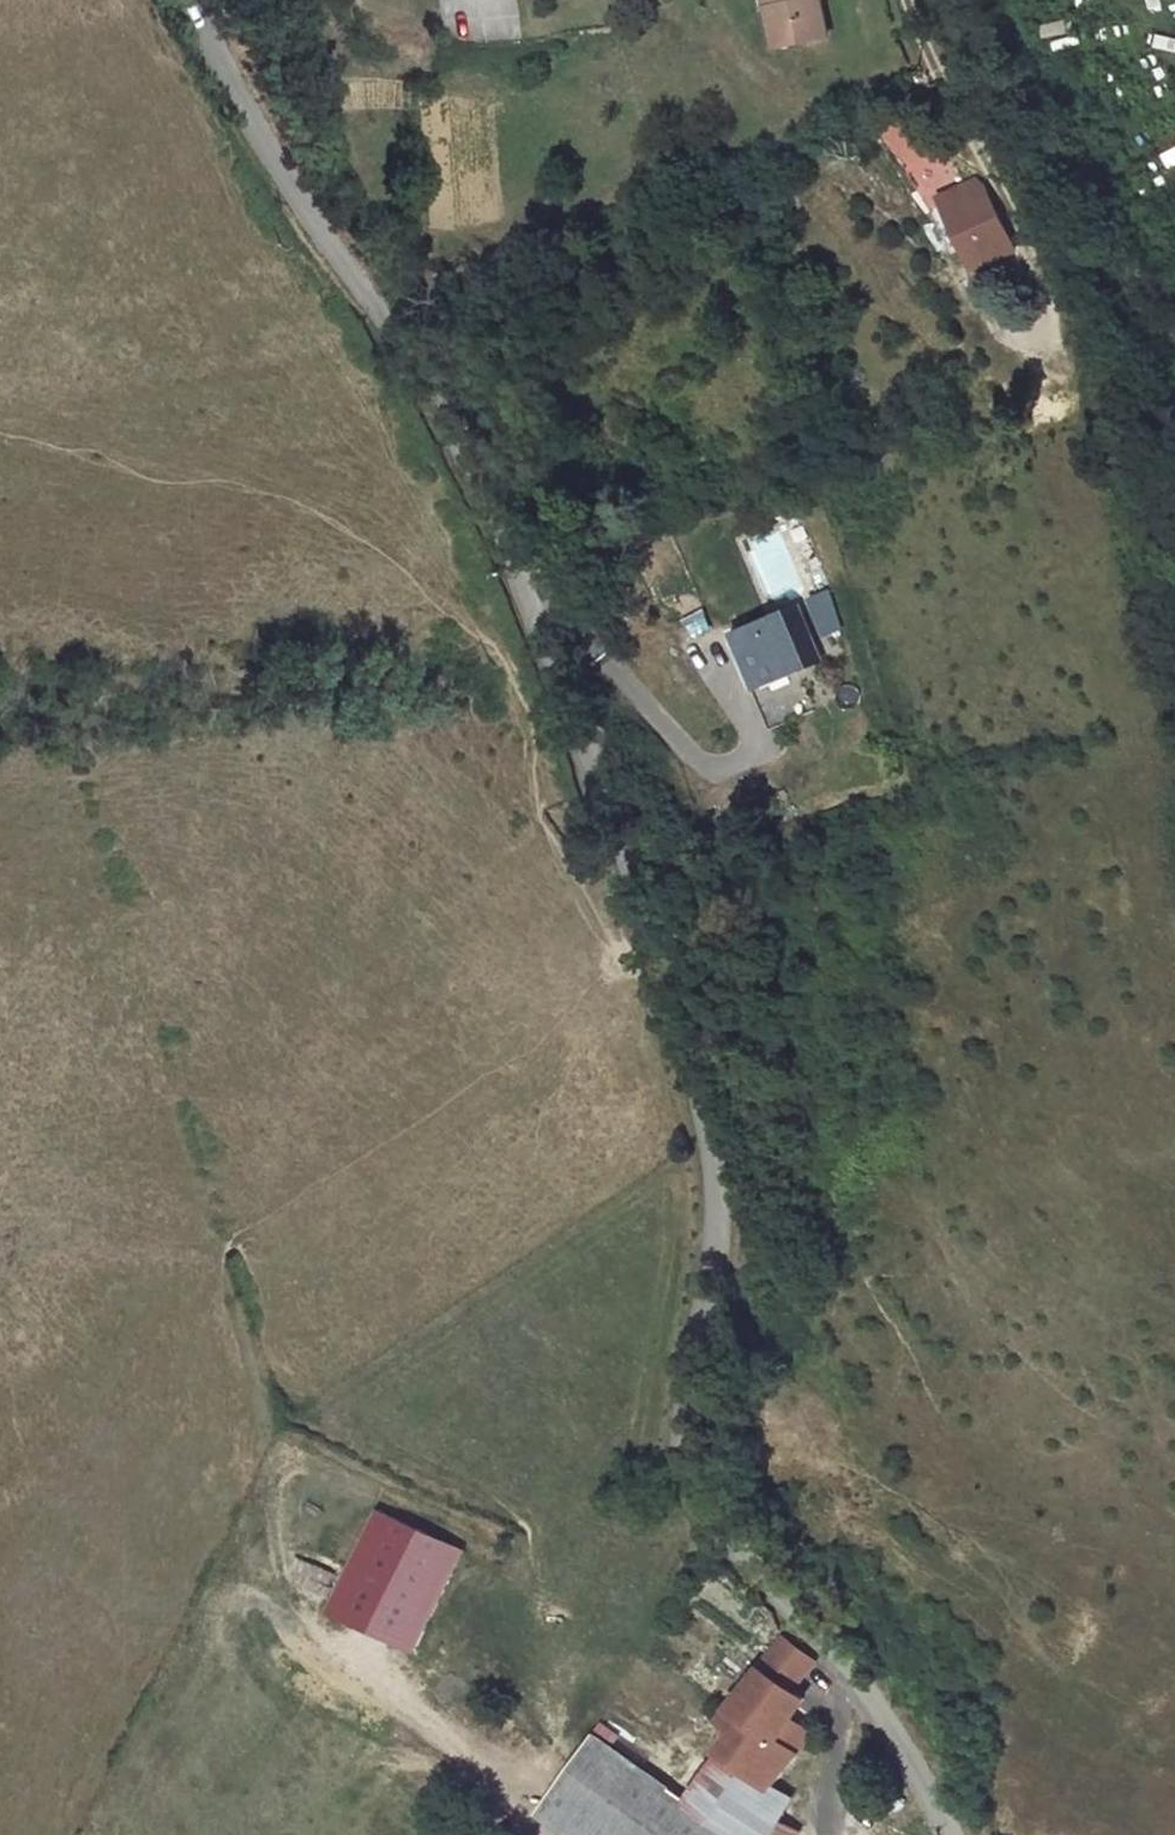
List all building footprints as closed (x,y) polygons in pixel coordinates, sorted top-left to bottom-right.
[(765,19),(780,14),(777,0),(761,0),(765,19)] [(780,14),(765,19),(772,54),(823,42),(814,9),(822,6),(820,0),(777,0),(780,14)] [(1171,167),(1174,166),(1174,148),(1165,152),(1171,167)] [(933,209),(956,271),(996,258),(971,194),(933,209)] [(818,666),(797,612),(743,630),(764,685),(818,666)] [(422,1653),(468,1547),(377,1507),(331,1613),(422,1653)] [(790,1640),(734,1705),(727,1713),(738,1726),(719,1760),(702,1749),(691,1767),(786,1827),(801,1803),(786,1788),(816,1740),(801,1728),(810,1712),(800,1704),(812,1685),(807,1681),(818,1664),(790,1640)] [(566,1834),(748,1834),(676,1788),(593,1733),(544,1822),(566,1834)] [(676,1788),(748,1834),(782,1834),(786,1827),(691,1767),(676,1788)]
